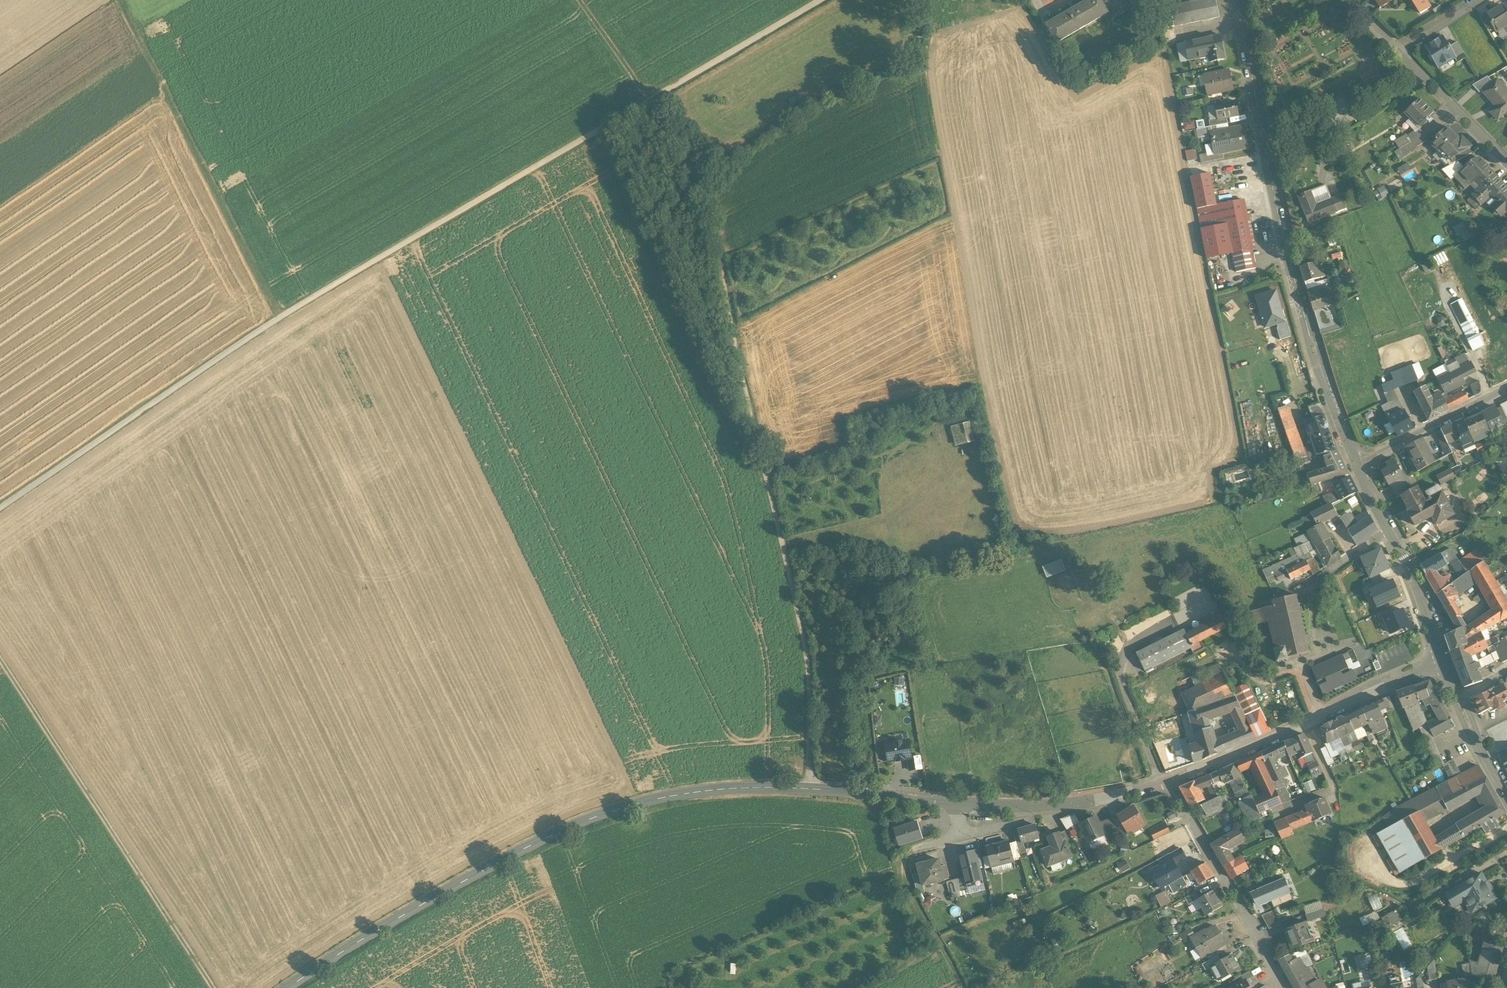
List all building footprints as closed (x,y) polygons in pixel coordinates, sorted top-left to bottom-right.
[(1047,25),(1057,43),(1108,13),(1100,0),(1091,0),(1047,25)] [(1108,13),(1112,19),(1129,9),(1124,0),(1100,0),(1108,13)] [(1169,7),(1173,27),(1219,18),(1216,0),(1204,0),(1169,7)] [(1380,9),(1394,0),(1374,0),(1380,9)] [(1425,0),(1411,0),(1420,14),(1430,8),(1425,0)] [(1486,16),(1493,26),(1496,32),(1506,25),(1506,15),(1505,12),(1502,6),(1487,15),(1486,16)] [(1169,7),(1161,9),(1165,29),(1173,27),(1169,7)] [(1486,14),(1479,18),(1487,30),(1493,26),(1486,16),(1487,15),(1486,14)] [(1220,36),(1185,43),(1188,61),(1201,58),(1200,54),(1208,53),(1210,62),(1225,59),(1220,36)] [(1446,44),(1442,37),(1426,47),(1430,54),(1429,55),(1428,58),(1430,61),(1433,62),(1434,61),(1438,68),(1454,58),(1455,58),(1449,49),(1450,47),(1449,45),(1446,44)] [(1466,58),(1457,42),(1450,47),(1449,49),(1455,58),(1454,58),(1457,63),(1466,58)] [(1181,62),(1188,61),(1185,43),(1177,44),(1181,62)] [(1229,70),(1203,76),(1207,93),(1223,90),(1224,92),(1233,90),(1229,70)] [(1373,89),(1366,75),(1361,77),(1368,91),(1373,89)] [(1487,77),(1472,86),(1479,93),(1491,81),(1487,77)] [(1483,93),(1496,107),(1490,113),(1497,120),(1506,111),(1506,95),(1504,92),(1506,91),(1497,80),(1483,93)] [(1435,114),(1420,99),(1414,104),(1404,114),(1410,120),(1412,118),(1422,128),(1435,114)] [(1235,102),(1215,106),(1218,119),(1218,120),(1226,118),(1238,116),(1235,102)] [(1226,118),(1218,120),(1218,119),(1214,120),(1215,126),(1227,124),(1226,118)] [(1242,127),(1211,133),(1215,155),(1246,148),(1242,127)] [(1448,128),(1442,133),(1442,132),(1437,137),(1438,138),(1431,144),(1444,157),(1446,154),(1460,140),(1448,128)] [(1424,135),(1419,129),(1406,137),(1412,142),(1424,135)] [(1424,135),(1412,142),(1415,149),(1428,141),(1424,135)] [(1471,146),(1462,138),(1460,140),(1446,154),(1450,159),(1454,157),(1468,150),(1469,150),(1471,146)] [(1195,150),(1185,152),(1187,161),(1197,159),(1195,150)] [(1468,150),(1454,157),(1457,162),(1470,155),(1468,150)] [(1478,158),(1470,162),(1463,169),(1459,172),(1460,173),(1471,185),(1475,180),(1482,187),(1486,192),(1498,180),(1487,169),(1489,168),(1482,161),(1481,162),(1478,158)] [(1457,162),(1441,170),(1451,181),(1460,173),(1459,172),(1463,169),(1457,162)] [(1210,174),(1190,177),(1205,251),(1230,246),(1232,254),(1236,272),(1255,268),(1242,200),(1216,205),(1210,174)] [(1486,192),(1490,196),(1497,203),(1493,206),(1502,215),(1506,210),(1506,190),(1498,180),(1486,192)] [(1383,186),(1373,191),(1377,200),(1388,195),(1383,186)] [(1482,187),(1472,196),(1476,201),(1486,192),(1482,187)] [(1340,197),(1315,207),(1310,192),(1298,197),(1308,223),(1345,209),(1340,197)] [(1486,192),(1476,201),(1480,205),(1490,196),(1486,192)] [(1461,244),(1472,238),(1464,222),(1452,228),(1461,244)] [(1230,246),(1205,251),(1207,259),(1232,254),(1230,246)] [(1314,263),(1300,267),(1304,283),(1327,276),(1322,262),(1315,264),(1314,263)] [(1328,279),(1322,282),(1323,286),(1318,288),(1324,307),(1325,307),(1332,304),(1328,291),(1326,286),(1330,284),(1328,279)] [(1318,287),(1307,291),(1309,295),(1308,296),(1313,312),(1324,308),(1324,307),(1318,288),(1318,287)] [(1277,328),(1280,340),(1291,337),(1286,321),(1284,322),(1276,292),(1256,297),(1265,328),(1276,325),(1277,328)] [(1472,351),(1485,345),(1462,299),(1449,305),(1472,351)] [(1327,311),(1325,307),(1324,307),(1324,308),(1313,312),(1314,314),(1315,314),(1321,335),(1340,330),(1338,323),(1334,324),(1330,312),(1329,312),(1328,310),(1327,311)] [(1465,357),(1451,363),(1455,372),(1469,365),(1465,357)] [(1455,372),(1453,372),(1457,378),(1458,377),(1459,379),(1474,371),(1470,365),(1469,365),(1455,372)] [(1411,366),(1391,374),(1393,381),(1381,386),(1384,394),(1417,381),(1411,366)] [(1453,372),(1439,380),(1446,392),(1462,384),(1459,379),(1458,377),(1457,378),(1453,372)] [(1479,382),(1471,386),(1475,396),(1481,394),(1479,382)] [(1432,401),(1425,387),(1413,393),(1428,421),(1448,411),(1443,401),(1444,400),(1441,396),(1432,401)] [(1464,393),(1452,399),(1451,397),(1444,400),(1443,401),(1448,411),(1468,400),(1466,395),(1464,393)] [(1394,400),(1382,406),(1388,419),(1401,413),(1394,400)] [(1319,403),(1307,407),(1312,421),(1324,417),(1319,403)] [(1287,407),(1285,408),(1284,407),(1277,410),(1282,423),(1290,420),(1292,420),(1287,407)] [(1494,408),(1482,414),(1492,434),(1504,428),(1503,426),(1495,410),(1494,408)] [(1501,408),(1495,410),(1503,426),(1506,424),(1506,421),(1505,417),(1501,408)] [(1401,413),(1388,419),(1398,437),(1414,429),(1404,411),(1401,413)] [(1480,415),(1464,422),(1473,443),(1489,436),(1480,415)] [(1312,421),(1304,424),(1314,449),(1316,456),(1322,454),(1336,451),(1329,430),(1324,417),(1312,421)] [(1290,420),(1282,423),(1285,432),(1294,428),(1290,420)] [(1453,424),(1440,430),(1447,445),(1454,442),(1458,440),(1462,448),(1473,443),(1464,422),(1454,426),(1453,424)] [(1294,428),(1285,432),(1287,438),(1296,435),(1298,434),(1295,427),(1294,428)] [(1447,445),(1440,430),(1436,432),(1447,456),(1452,454),(1447,445)] [(1296,435),(1287,438),(1289,444),(1299,441),(1296,435)] [(1422,439),(1405,448),(1414,464),(1411,466),(1415,474),(1435,463),(1422,439)] [(1299,441),(1289,444),(1295,460),(1316,456),(1314,449),(1303,450),(1299,441)] [(1458,450),(1454,442),(1447,445),(1452,454),(1458,450)] [(1485,442),(1475,446),(1478,454),(1488,449),(1485,442)] [(1336,451),(1322,454),(1326,469),(1308,474),(1312,485),(1331,480),(1348,474),(1342,464),(1337,451),(1336,451)] [(1407,479),(1403,471),(1401,472),(1394,460),(1386,464),(1388,469),(1381,472),(1388,485),(1389,484),(1397,498),(1401,496),(1413,490),(1407,478),(1407,479)] [(1451,470),(1437,477),(1440,485),(1455,478),(1451,470)] [(1349,478),(1334,486),(1338,495),(1341,500),(1357,492),(1349,478)] [(1425,493),(1420,495),(1417,488),(1413,490),(1401,496),(1410,512),(1407,514),(1414,526),(1431,516),(1436,524),(1454,515),(1438,487),(1425,494),(1425,493)] [(1334,495),(1324,500),(1328,507),(1331,505),(1341,500),(1338,495),(1335,497),(1334,495)] [(1328,507),(1312,515),(1314,519),(1306,524),(1310,531),(1318,527),(1318,525),(1337,515),(1331,505),(1328,507)] [(1367,512),(1352,520),(1356,526),(1370,517),(1367,512)] [(1352,520),(1348,514),(1340,519),(1348,531),(1356,526),(1352,520)] [(1356,526),(1348,531),(1356,546),(1377,531),(1370,517),(1356,526)] [(1330,539),(1321,525),(1318,527),(1310,531),(1307,532),(1313,541),(1316,547),(1329,540),(1330,539)] [(1329,540),(1316,547),(1313,541),(1304,545),(1308,554),(1309,554),(1317,550),(1320,555),(1327,566),(1340,558),(1329,540)] [(1308,554),(1304,545),(1294,549),(1297,557),(1262,571),(1266,579),(1272,577),(1286,570),(1287,571),(1306,561),(1310,571),(1312,575),(1319,571),(1312,558),(1309,554),(1308,554)] [(1317,550),(1309,554),(1312,558),(1320,555),(1317,550)] [(1388,569),(1380,550),(1362,559),(1370,577),(1379,573),(1388,569)] [(1451,550),(1440,555),(1446,566),(1457,559),(1451,550)] [(1440,555),(1420,566),(1428,579),(1434,575),(1433,573),(1436,572),(1446,566),(1440,555)] [(1306,561),(1287,571),(1289,577),(1291,580),(1310,571),(1306,561)] [(1467,573),(1458,561),(1452,565),(1461,578),(1467,573)] [(1483,562),(1470,571),(1476,582),(1492,610),(1499,622),(1506,618),(1506,604),(1483,562)] [(1286,570),(1272,577),(1273,580),(1277,579),(1278,582),(1289,577),(1287,571),(1286,570)] [(1454,583),(1437,595),(1457,631),(1460,630),(1462,632),(1466,630),(1461,618),(1463,617),(1454,604),(1456,603),(1453,598),(1476,582),(1470,571),(1454,583)] [(1434,575),(1428,579),(1437,595),(1454,583),(1449,576),(1445,575),(1440,578),(1439,577),(1436,572),(1433,573),(1434,575)] [(1379,573),(1370,577),(1363,580),(1366,586),(1379,581),(1382,579),(1379,573)] [(1498,582),(1504,590),(1506,588),(1506,576),(1498,582)] [(1365,594),(1370,591),(1381,586),(1379,581),(1366,586),(1362,588),(1365,594)] [(1381,586),(1370,591),(1377,607),(1399,597),(1392,581),(1381,586)] [(1296,596),(1270,602),(1271,603),(1272,603),(1273,607),(1249,612),(1249,613),(1251,613),(1254,625),(1252,625),(1252,626),(1268,623),(1269,628),(1268,628),(1268,629),(1269,629),(1271,636),(1270,636),(1270,637),(1271,637),(1273,643),(1271,644),(1272,645),(1273,644),(1275,651),(1273,652),(1273,653),(1275,652),(1276,659),(1275,659),(1276,662),(1277,662),(1277,663),(1278,663),(1278,661),(1285,660),(1286,661),(1287,661),(1286,658),(1310,653),(1310,652),(1308,652),(1306,645),(1310,644),(1308,635),(1304,636),(1303,629),(1304,629),(1304,628),(1303,628),(1301,621),(1302,621),(1302,620),(1301,620),(1299,613),(1301,613),(1300,612),(1299,612),(1297,605),(1299,605),(1298,604),(1297,604),(1295,597),(1297,596),(1296,596)] [(1383,619),(1394,614),(1391,608),(1375,615),(1378,622),(1383,619)] [(1394,614),(1383,619),(1390,634),(1409,625),(1403,610),(1394,614)] [(1466,630),(1462,632),(1460,630),(1457,631),(1445,637),(1450,652),(1467,645),(1466,642),(1480,632),(1480,633),(1487,629),(1496,624),(1499,622),(1492,610),(1466,630)] [(1220,618),(1186,636),(1192,646),(1190,647),(1193,654),(1204,649),(1200,641),(1225,628),(1220,618)] [(1496,624),(1487,629),(1491,639),(1500,635),(1496,624)] [(1181,632),(1137,654),(1145,671),(1190,649),(1181,632)] [(1481,633),(1468,643),(1469,644),(1467,645),(1471,657),(1486,649),(1488,648),(1485,642),(1481,633)] [(1485,642),(1488,648),(1486,649),(1490,656),(1506,647),(1506,637),(1502,639),(1500,635),(1491,639),(1485,642)] [(1467,645),(1450,652),(1454,663),(1463,660),(1463,661),(1471,658),(1471,657),(1467,645)] [(1477,662),(1480,669),(1499,659),(1501,663),(1506,661),(1506,647),(1490,656),(1477,662)] [(1348,668),(1341,655),(1311,669),(1317,682),(1319,681),(1321,685),(1319,686),(1323,695),(1334,690),(1335,692),(1344,688),(1343,686),(1357,679),(1353,670),(1348,673),(1346,669),(1348,668)] [(1463,660),(1454,663),(1457,671),(1474,665),(1473,664),(1471,658),(1463,661),(1463,660)] [(1377,661),(1372,664),(1375,671),(1381,669),(1377,661)] [(1474,665),(1457,671),(1463,688),(1482,682),(1477,670),(1480,669),(1477,662),(1473,664),(1474,665)] [(1232,691),(1219,664),(1206,670),(1210,679),(1207,682),(1207,683),(1185,694),(1193,711),(1194,710),(1200,723),(1207,721),(1208,724),(1212,723),(1211,720),(1232,713),(1241,734),(1221,742),(1225,751),(1255,738),(1251,730),(1250,730),(1241,710),(1232,691)] [(1447,714),(1429,681),(1412,687),(1418,701),(1422,708),(1429,705),(1431,708),(1434,711),(1437,718),(1447,714)] [(1471,700),(1478,715),(1495,707),(1496,710),(1499,711),(1502,709),(1503,707),(1502,704),(1506,701),(1506,683),(1471,700)] [(1270,731),(1248,684),(1244,686),(1232,691),(1241,710),(1250,730),(1251,730),(1255,738),(1270,731)] [(1412,687),(1397,693),(1403,708),(1410,704),(1418,701),(1412,687)] [(1381,700),(1375,702),(1379,711),(1385,709),(1381,700)] [(1443,765),(1430,738),(1433,737),(1426,724),(1421,712),(1431,708),(1429,705),(1422,708),(1418,701),(1410,704),(1417,721),(1419,720),(1421,726),(1412,730),(1412,731),(1419,729),(1436,769),(1441,766),(1443,765)] [(1375,702),(1361,709),(1368,725),(1382,719),(1379,711),(1375,702)] [(1410,704),(1403,708),(1412,730),(1421,726),(1419,720),(1417,721),(1410,704)] [(1361,709),(1346,715),(1353,731),(1363,727),(1368,725),(1361,709)] [(1207,721),(1200,723),(1194,710),(1193,711),(1189,713),(1198,744),(1189,746),(1194,763),(1203,761),(1225,751),(1221,742),(1215,744),(1208,724),(1207,721)] [(1437,718),(1426,724),(1433,737),(1454,726),(1447,714),(1437,718)] [(1346,715),(1332,722),(1339,738),(1345,735),(1353,732),(1353,731),(1346,715)] [(1382,719),(1368,725),(1372,733),(1371,733),(1371,734),(1385,727),(1382,719)] [(1332,722),(1317,729),(1325,745),(1339,738),(1332,722)] [(1368,725),(1363,727),(1367,735),(1362,738),(1366,748),(1376,744),(1371,734),(1371,733),(1372,733),(1368,725)] [(1304,735),(1284,743),(1288,755),(1288,756),(1296,753),(1298,760),(1305,757),(1309,765),(1316,762),(1304,735)] [(1351,747),(1345,735),(1339,738),(1344,749),(1351,747)] [(1361,749),(1356,737),(1354,738),(1355,742),(1351,744),(1355,752),(1361,749)] [(1339,738),(1325,745),(1332,759),(1339,755),(1341,758),(1347,755),(1344,749),(1339,738)] [(907,741),(895,743),(894,740),(885,741),(887,754),(888,753),(889,762),(908,759),(912,758),(910,749),(909,749),(907,741)] [(1276,747),(1261,753),(1264,762),(1266,761),(1273,782),(1272,782),(1275,791),(1284,787),(1286,787),(1282,777),(1286,775),(1282,766),(1279,768),(1275,760),(1288,755),(1284,743),(1276,747)] [(1497,755),(1506,773),(1506,750),(1497,755)] [(1261,753),(1247,759),(1258,782),(1259,781),(1269,776),(1264,762),(1261,753)] [(912,758),(908,759),(910,771),(922,769),(920,757),(912,758)] [(1443,765),(1441,766),(1450,782),(1460,776),(1452,760),(1443,765)] [(1309,766),(1295,771),(1300,781),(1321,772),(1316,762),(1309,765),(1309,766)] [(1235,765),(1218,772),(1222,781),(1222,780),(1224,784),(1225,784),(1235,780),(1240,777),(1235,765)] [(1450,782),(1393,811),(1384,818),(1389,828),(1378,834),(1400,873),(1423,860),(1434,854),(1441,850),(1435,840),(1425,822),(1483,791),(1491,806),(1499,802),(1485,777),(1479,767),(1460,776),(1450,782)] [(1210,775),(1180,788),(1190,807),(1203,801),(1198,790),(1207,787),(1213,800),(1200,806),(1206,817),(1219,810),(1218,808),(1224,805),(1219,797),(1214,784),(1210,775)] [(1269,776),(1259,781),(1266,795),(1258,798),(1255,791),(1249,794),(1251,794),(1260,814),(1267,811),(1281,805),(1275,791),(1272,782),(1269,776)] [(1260,814),(1251,794),(1249,794),(1247,793),(1240,777),(1235,780),(1238,789),(1234,791),(1244,811),(1237,815),(1243,827),(1261,818),(1260,814)] [(1227,804),(1219,789),(1218,790),(1215,783),(1214,784),(1219,797),(1224,805),(1227,804)] [(1284,787),(1275,791),(1281,805),(1290,802),(1284,787)] [(1324,799),(1306,806),(1309,813),(1303,815),(1307,824),(1330,814),(1324,799)] [(1491,806),(1435,840),(1441,850),(1481,827),(1485,834),(1498,827),(1494,820),(1505,813),(1499,802),(1491,806)] [(1281,805),(1267,811),(1270,816),(1284,810),(1281,805)] [(1134,807),(1118,817),(1128,832),(1131,830),(1139,825),(1143,823),(1134,807)] [(1303,814),(1274,825),(1281,840),(1293,835),(1291,830),(1307,824),(1303,815),(1303,814)] [(1096,818),(1080,825),(1088,843),(1089,842),(1089,843),(1092,844),(1095,843),(1095,840),(1097,839),(1097,838),(1103,836),(1104,835),(1099,824),(1096,818)] [(1112,818),(1099,824),(1104,835),(1103,836),(1105,840),(1121,833),(1112,818)] [(917,822),(894,830),(899,847),(923,839),(917,822)] [(1165,824),(1150,831),(1154,841),(1169,834),(1165,824)] [(1139,825),(1131,830),(1134,834),(1141,829),(1139,825)] [(1032,826),(1018,831),(1022,843),(1023,843),(1036,839),(1032,826)] [(1074,842),(1067,830),(1059,833),(1063,843),(1065,843),(1067,845),(1074,842)] [(1237,830),(1233,832),(1233,833),(1221,840),(1227,850),(1243,840),(1237,830)] [(1022,843),(1018,831),(1013,832),(1016,842),(1019,854),(1026,852),(1023,843),(1022,843)] [(1059,833),(1048,838),(1051,848),(1042,851),(1047,866),(1071,857),(1067,845),(1065,843),(1063,843),(1059,833)] [(1227,850),(1221,840),(1212,846),(1224,867),(1233,861),(1230,856),(1227,850)] [(1009,841),(987,847),(992,867),(993,867),(994,873),(1014,868),(1012,862),(1015,861),(1010,844),(1009,841)] [(1016,842),(1010,844),(1015,861),(1021,859),(1019,854),(1016,842)] [(1161,858),(1157,861),(1161,867),(1171,861),(1182,855),(1179,849),(1172,852),(1161,858)] [(1242,849),(1230,856),(1233,861),(1241,857),(1246,855),(1242,849)] [(976,857),(975,852),(959,855),(965,877),(967,889),(974,888),(975,892),(984,889),(979,867),(982,867),(979,856),(976,857)] [(1159,853),(1152,857),(1155,862),(1157,861),(1161,858),(1159,853)] [(1434,854),(1423,860),(1426,866),(1437,859),(1434,854)] [(1241,857),(1233,861),(1224,867),(1232,879),(1248,871),(1241,857)] [(939,860),(918,866),(920,873),(923,886),(946,880),(947,877),(945,867),(941,868),(939,860)] [(1181,878),(1171,861),(1161,867),(1152,872),(1155,877),(1154,880),(1156,883),(1160,885),(1162,889),(1168,886),(1181,878)] [(1206,863),(1191,872),(1199,885),(1214,877),(1206,863)] [(1280,869),(1272,872),(1275,877),(1283,874),(1280,869)] [(920,873),(913,875),(917,888),(923,886),(920,873)] [(1480,874),(1444,895),(1444,896),(1451,907),(1464,899),(1472,912),(1495,898),(1480,874)] [(1253,881),(1250,875),(1242,880),(1245,884),(1253,881)] [(967,889),(965,877),(953,880),(956,893),(958,897),(964,896),(965,900),(970,899),(968,893),(967,889)] [(1181,878),(1168,886),(1172,893),(1186,885),(1182,878),(1181,878)] [(1284,879),(1249,893),(1257,908),(1291,894),(1284,879)] [(953,880),(944,882),(948,895),(953,894),(954,898),(958,897),(956,893),(953,880)] [(1438,886),(1421,896),(1427,906),(1444,896),(1444,895),(1438,886)] [(1200,899),(1198,900),(1207,916),(1222,906),(1213,891),(1200,899)] [(1171,903),(1165,892),(1156,897),(1161,908),(1171,903)] [(1196,892),(1184,899),(1188,906),(1198,900),(1200,899),(1196,892)] [(1378,918),(1375,910),(1382,907),(1376,893),(1366,897),(1373,912),(1364,916),(1367,923),(1378,918)] [(1379,917),(1387,930),(1393,926),(1392,924),(1403,917),(1397,907),(1379,917)] [(1322,910),(1306,915),(1308,922),(1324,916),(1322,910)] [(1275,911),(1261,916),(1269,930),(1281,925),(1275,911)] [(1305,922),(1285,930),(1292,950),(1313,942),(1305,922)] [(1214,926),(1204,932),(1204,931),(1195,936),(1191,939),(1202,958),(1225,944),(1214,926)] [(1195,936),(1190,928),(1180,935),(1184,942),(1191,939),(1195,936)] [(1503,948),(1488,944),(1481,965),(1469,961),(1469,964),(1472,976),(1493,983),(1503,948)] [(1303,952),(1290,955),(1293,961),(1297,958),(1304,955),(1303,952)] [(1221,961),(1210,967),(1210,968),(1218,982),(1239,969),(1231,955),(1221,961)] [(1299,964),(1300,964),(1297,958),(1293,961),(1290,955),(1278,961),(1294,987),(1306,987),(1315,983),(1307,968),(1302,970),(1299,964)] [(1218,956),(1201,965),(1205,971),(1210,968),(1210,967),(1221,961),(1218,956)] [(1372,963),(1364,965),(1369,984),(1377,982),(1372,963)] [(1469,964),(1462,966),(1464,978),(1472,976),(1469,964)] [(1229,983),(1232,987),(1233,987),(1246,981),(1251,978),(1248,972),(1229,983)] [(1401,977),(1390,979),(1391,987),(1403,987),(1401,977)]
